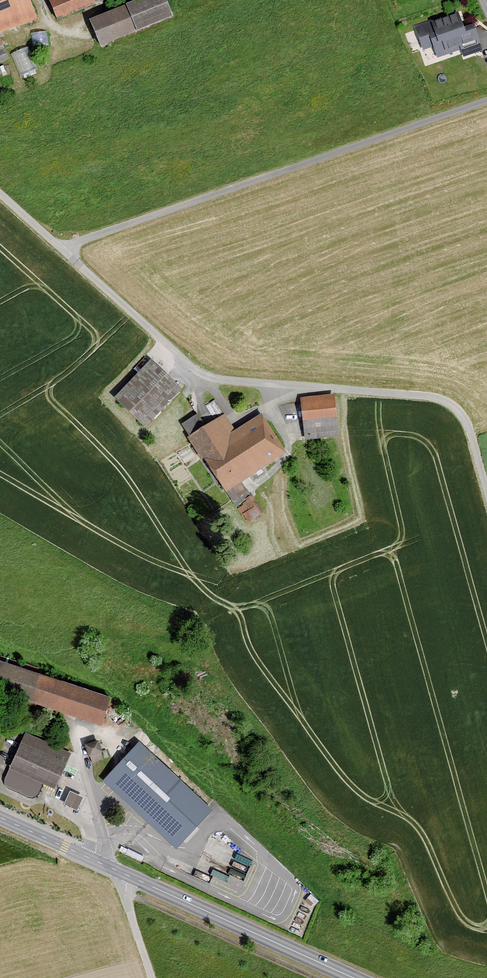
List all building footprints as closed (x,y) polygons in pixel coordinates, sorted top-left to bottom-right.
[(34,19),(26,0),(0,0),(0,34),(34,19)] [(53,22),(90,4),(95,0),(45,0),(53,22)] [(83,21),(94,48),(166,18),(158,0),(135,0),(83,21)] [(454,14),(413,29),(421,51),(430,47),(435,59),(458,51),(460,58),(480,51),(472,30),(462,34),(454,14)] [(48,30),(32,31),(33,45),(49,43),(48,30)] [(0,36),(0,59),(9,55),(1,35),(0,36)] [(28,44),(11,51),(21,77),(38,70),(28,44)] [(148,360),(110,398),(141,428),(178,389),(148,360)] [(330,393),(297,397),(302,438),(335,434),(330,393)] [(207,402),(213,414),(219,411),(214,399),(207,402)] [(222,413),(185,437),(222,492),(244,524),(261,513),(240,481),(284,452),(258,413),(233,429),(222,413)] [(0,663),(0,688),(100,722),(108,699),(0,663)] [(69,755),(26,735),(11,768),(6,780),(6,783),(8,786),(29,797),(32,796),(35,796),(37,794),(43,782),(54,787),(69,755)] [(98,743),(85,748),(89,759),(102,755),(98,743)] [(107,779),(176,843),(208,809),(139,745),(107,779)] [(70,794),(64,807),(77,813),(83,800),(70,794)]
